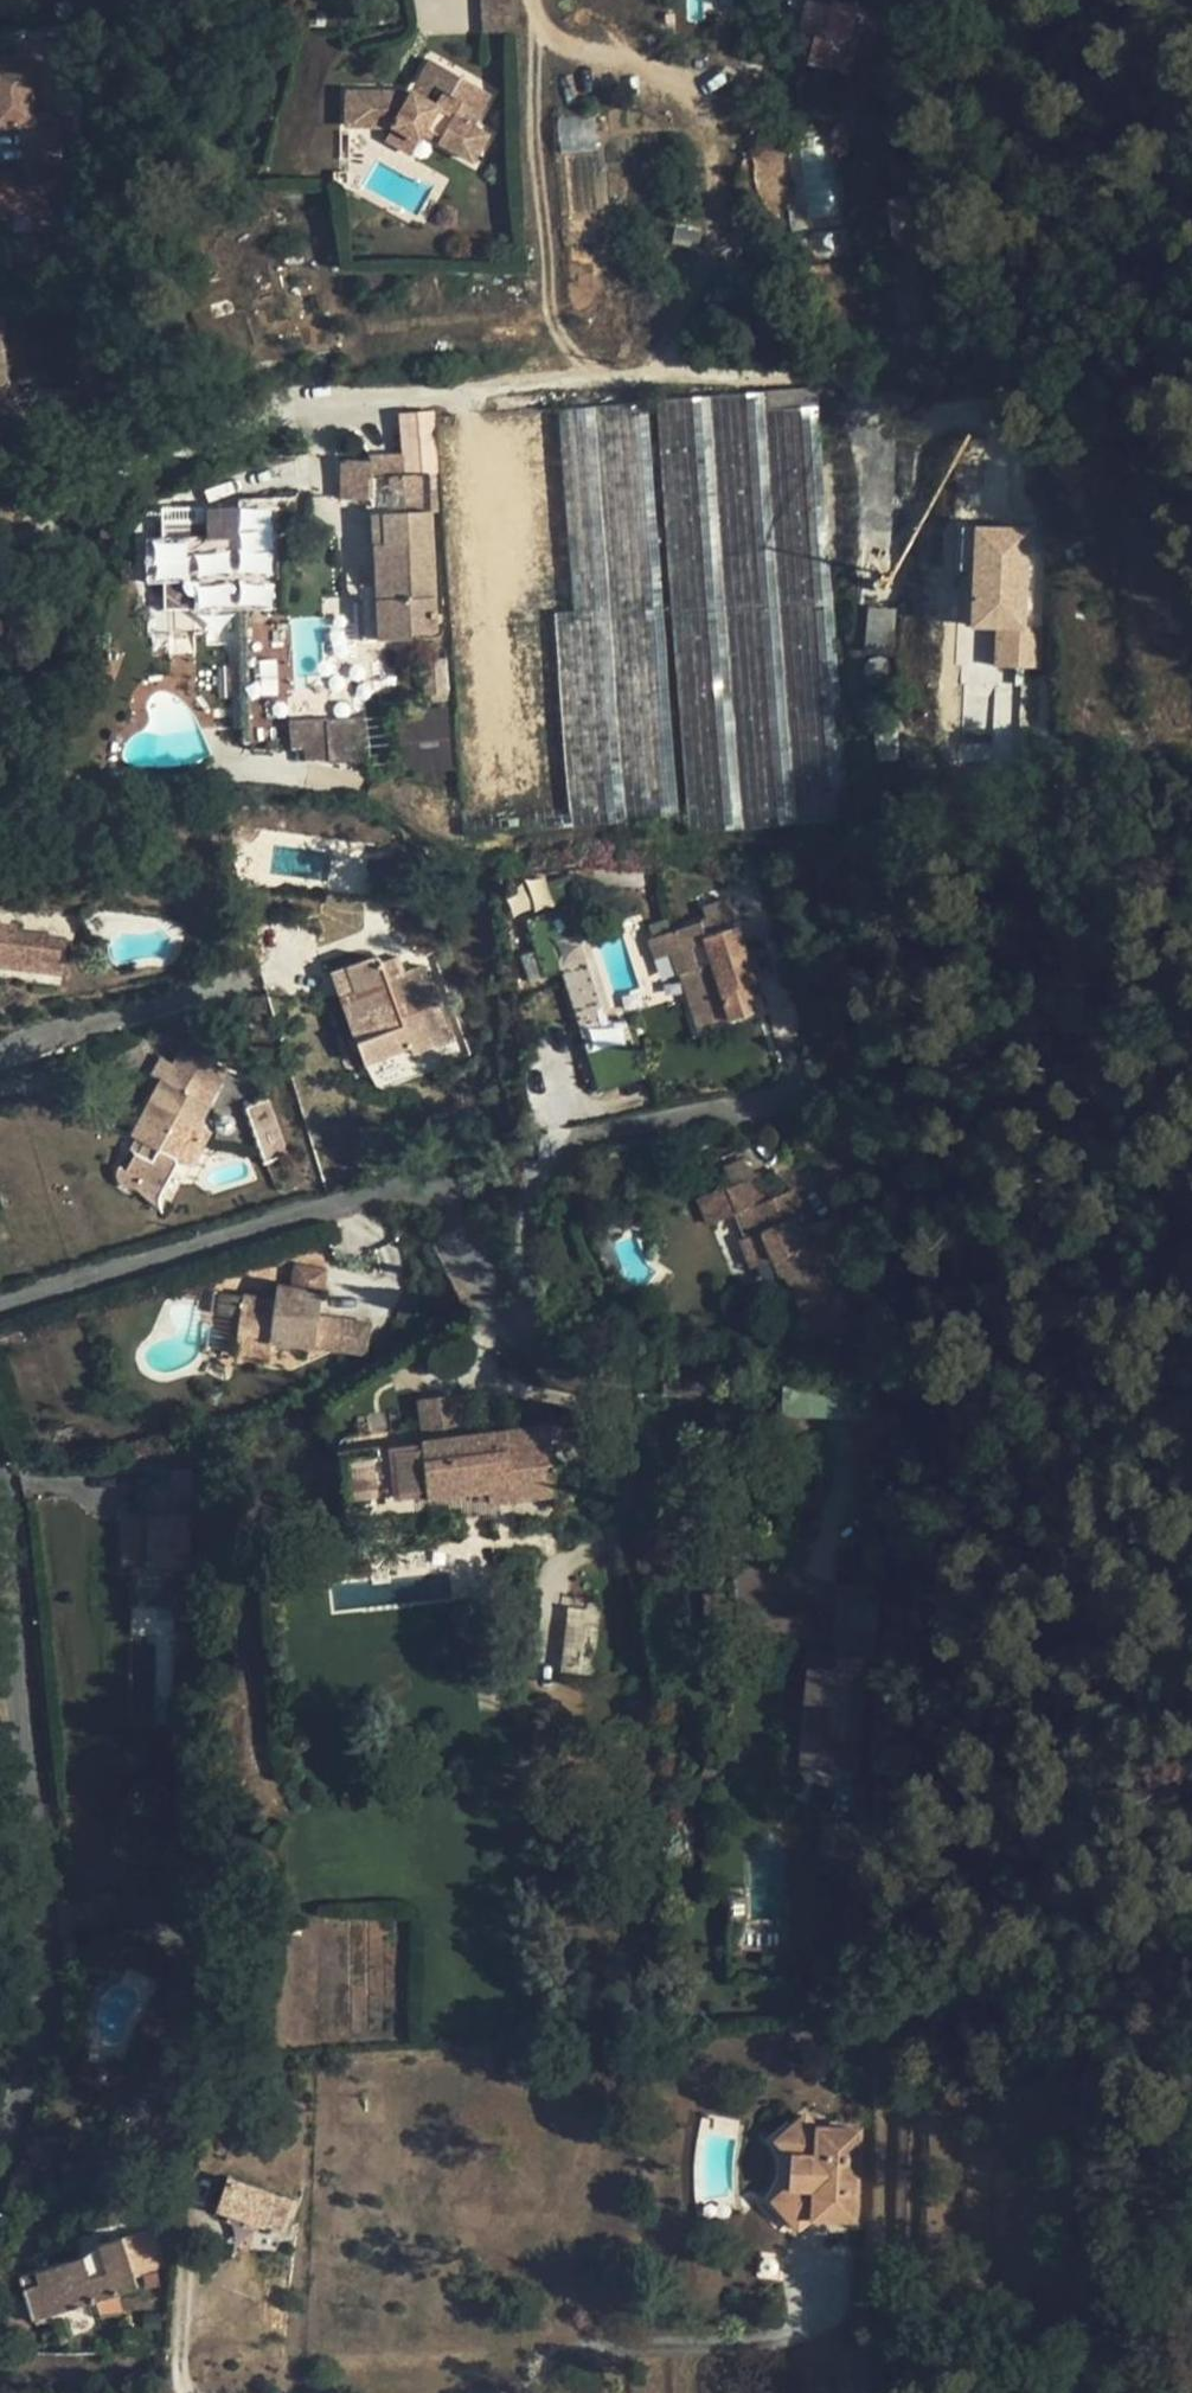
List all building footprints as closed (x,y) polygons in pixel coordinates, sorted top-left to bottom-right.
[(335,10),(382,3),(382,0),(334,0),(335,10)] [(833,3),(828,27),(850,33),(856,6),(857,0),(821,0),(833,3)] [(872,10),(856,6),(850,33),(865,36),(872,10)] [(489,94),(431,60),(421,77),(433,85),(443,90),(435,104),(425,99),(412,92),(347,91),(346,125),(393,125),(420,140),(424,133),(473,161),(487,135),(472,126),(489,94)] [(0,66),(0,127),(21,125),(33,125),(30,64),(0,66)] [(433,85),(421,77),(412,92),(425,99),(433,85)] [(33,125),(21,125),(24,167),(37,167),(45,166),(59,166),(57,123),(33,125)] [(420,140),(393,125),(387,139),(412,153),(420,140)] [(899,323),(941,319),(939,290),(936,250),(935,230),(962,226),(955,187),(952,164),(932,169),(937,190),(920,194),(921,196),(890,202),(899,323)] [(46,183),(45,166),(37,167),(38,184),(46,183)] [(1,169),(1,179),(0,179),(0,218),(6,218),(5,213),(48,210),(46,183),(38,184),(37,167),(24,167),(1,169)] [(809,215),(788,218),(793,262),(815,259),(809,215)] [(84,233),(59,231),(56,264),(81,265),(84,233)] [(6,387),(8,387),(0,319),(0,388),(6,387)] [(817,387),(656,399),(690,832),(849,821),(817,387)] [(663,609),(648,401),(543,410),(434,417),(450,630),(456,759),(464,833),(575,825),(679,816),(663,609)] [(948,714),(1036,717),(1040,628),(1031,627),(1034,553),(1026,553),(1029,494),(1020,493),(1023,434),(959,432),(948,714)] [(403,454),(371,456),(371,460),(373,499),(373,513),(406,512),(404,475),(404,468),(403,454)] [(371,460),(342,459),(341,498),(373,499),(371,460)] [(413,474),(404,475),(406,512),(373,513),(375,544),(376,584),(360,584),(360,602),(365,602),(366,608),(360,608),(361,612),(366,612),(367,632),(362,632),(362,640),(380,639),(412,638),(411,632),(436,631),(430,511),(437,511),(435,473),(413,474)] [(245,499),(245,511),(211,512),(211,508),(165,508),(167,537),(151,537),(152,585),(170,585),(171,610),(206,610),(206,641),(247,641),(247,668),(247,694),(248,745),(285,745),(284,608),(279,608),(278,499),(245,499)] [(142,531),(138,527),(133,534),(137,537),(142,531)] [(894,611),(870,609),(866,650),(890,652),(894,611)] [(206,610),(171,610),(171,642),(206,641),(206,610)] [(445,658),(425,660),(427,689),(418,690),(418,696),(427,696),(427,694),(429,694),(447,693),(445,658)] [(247,694),(247,668),(225,668),(226,694),(247,694)] [(880,701),(879,692),(870,694),(870,702),(880,701)] [(447,693),(429,694),(429,702),(447,701),(447,693)] [(447,708),(398,712),(403,772),(452,768),(447,708)] [(310,764),(369,761),(368,721),(292,725),(293,751),(309,751),(310,764)] [(553,965),(592,1101),(643,1086),(623,1020),(603,1026),(583,956),(578,957),(559,893),(513,907),(532,971),(553,965)] [(95,912),(79,920),(91,943),(107,934),(95,912)] [(755,982),(738,926),(706,936),(702,922),(675,930),(649,938),(656,957),(671,952),(675,964),(678,973),(681,973),(700,1030),(757,1011),(750,990),(748,984),(755,982)] [(62,974),(66,939),(16,933),(16,927),(0,924),(0,966),(62,974)] [(675,964),(671,952),(656,957),(659,970),(675,964)] [(404,973),(387,979),(382,963),(381,961),(377,957),(374,958),(371,958),(332,972),(341,997),(366,1064),(411,1048),(430,1041),(433,1047),(456,1038),(436,987),(432,988),(424,966),(404,973)] [(398,957),(382,963),(387,979),(404,973),(398,957)] [(757,988),(755,982),(748,984),(750,990),(757,988)] [(430,1041),(411,1048),(413,1054),(433,1047),(430,1041)] [(150,1074),(161,1080),(162,1080),(189,1093),(198,1076),(219,1088),(228,1070),(184,1045),(172,1064),(160,1057),(150,1074)] [(125,1167),(119,1164),(118,1166),(118,1171),(118,1174),(119,1178),(121,1180),(123,1182),(125,1184),(129,1185),(131,1185),(135,1185),(137,1185),(137,1184),(139,1184),(141,1183),(142,1182),(143,1181),(162,1192),(164,1188),(175,1167),(176,1165),(177,1164),(177,1161),(176,1159),(175,1157),(191,1165),(191,1166),(210,1130),(199,1125),(210,1105),(219,1088),(198,1076),(189,1093),(162,1080),(161,1080),(132,1135),(136,1138),(130,1150),(134,1152),(125,1167)] [(266,1098),(243,1108),(264,1165),(288,1157),(266,1098)] [(191,1165),(175,1157),(176,1159),(177,1161),(177,1164),(176,1165),(175,1167),(164,1188),(162,1192),(161,1194),(161,1197),(171,1202),(191,1165)] [(753,1175),(726,1187),(737,1213),(752,1208),(765,1202),(753,1175)] [(162,1192),(143,1181),(142,1182),(141,1183),(139,1184),(137,1184),(137,1185),(135,1185),(156,1204),(159,1206),(161,1205),(160,1201),(161,1197),(161,1194),(162,1192)] [(707,1226),(737,1213),(726,1187),(696,1199),(707,1226)] [(765,1202),(752,1208),(761,1232),(746,1238),(740,1241),(751,1269),(772,1260),(781,1278),(786,1276),(800,1311),(804,1310),(831,1298),(840,1295),(843,1294),(828,1256),(820,1239),(808,1244),(801,1227),(799,1220),(804,1217),(800,1208),(793,1190),(765,1202)] [(805,1205),(800,1208),(804,1217),(799,1220),(801,1227),(813,1222),(805,1205)] [(761,1232),(752,1208),(737,1213),(746,1238),(761,1232)] [(834,1233),(820,1239),(828,1256),(841,1251),(834,1233)] [(275,1299),(242,1296),(235,1351),(269,1356),(271,1340),(315,1347),(336,1349),(341,1321),(319,1318),(325,1272),(296,1267),(294,1288),(277,1285),(275,1299)] [(242,1296),(213,1293),(206,1347),(235,1351),(242,1296)] [(847,1311),(840,1295),(831,1298),(838,1316),(847,1311)] [(831,1298),(804,1310),(814,1338),(841,1327),(838,1316),(831,1298)] [(370,1325),(341,1321),(336,1349),(366,1354),(370,1325)] [(20,1329),(0,1336),(0,1347),(23,1339),(20,1329)] [(211,1361),(200,1355),(193,1368),(203,1374),(206,1368),(207,1367),(211,1361)] [(784,1387),(781,1414),(833,1419),(836,1393),(784,1387)] [(457,1394),(421,1398),(425,1440),(462,1435),(457,1394)] [(423,1440),(338,1450),(341,1476),(345,1519),(399,1513),(398,1501),(397,1494),(427,1490),(427,1498),(488,1490),(489,1503),(556,1496),(551,1437),(568,1436),(566,1422),(549,1425),(510,1429),(462,1435),(425,1440),(423,1440)] [(32,1465),(16,1467),(17,1474),(33,1471),(32,1465)] [(189,1567),(190,1515),(191,1515),(191,1511),(212,1514),(213,1479),(192,1478),(193,1473),(172,1473),(170,1515),(126,1515),(124,1566),(131,1567),(176,1567),(189,1567)] [(427,1490),(397,1494),(398,1501),(427,1498),(427,1490)] [(176,1575),(176,1567),(131,1567),(132,1574),(176,1575)] [(879,1587),(842,1584),(836,1656),(839,1657),(837,1670),(809,1667),(804,1736),(831,1737),(829,1769),(857,1771),(859,1739),(861,1707),(866,1658),(873,1658),(879,1587)] [(722,1593),(704,1594),(705,1616),(724,1615),(722,1593)] [(602,1598),(569,1594),(560,1671),(593,1675),(602,1598)] [(187,1660),(187,1630),(174,1630),(174,1660),(187,1660)] [(839,1657),(810,1654),(809,1667),(837,1670),(839,1657)] [(831,1737),(804,1736),(802,1768),(829,1769),(831,1737)] [(307,2039),(307,1979),(271,1980),(271,2039),(307,2039)] [(121,2076),(110,2070),(103,2084),(114,2090),(121,2076)] [(859,2131),(819,2128),(819,2131),(806,2116),(785,2134),(787,2136),(782,2141),(796,2157),(802,2154),(800,2190),(780,2207),(799,2229),(814,2215),(814,2217),(832,2218),(854,2220),(859,2131)] [(794,2158),(796,2157),(782,2141),(780,2139),(778,2141),(794,2158)] [(800,2190),(802,2154),(796,2157),(794,2158),(792,2186),(800,2190)] [(274,2194),(227,2177),(216,2208),(266,2225),(280,2229),(291,2200),(274,2194)] [(800,2190),(792,2186),(775,2200),(780,2207),(800,2190)] [(160,2248),(154,2227),(122,2237),(135,2277),(166,2267),(160,2248)] [(122,2237),(100,2243),(83,2256),(21,2275),(34,2318),(35,2323),(65,2321),(61,2309),(95,2300),(100,2317),(122,2315),(116,2293),(138,2286),(135,2277),(122,2237)]
